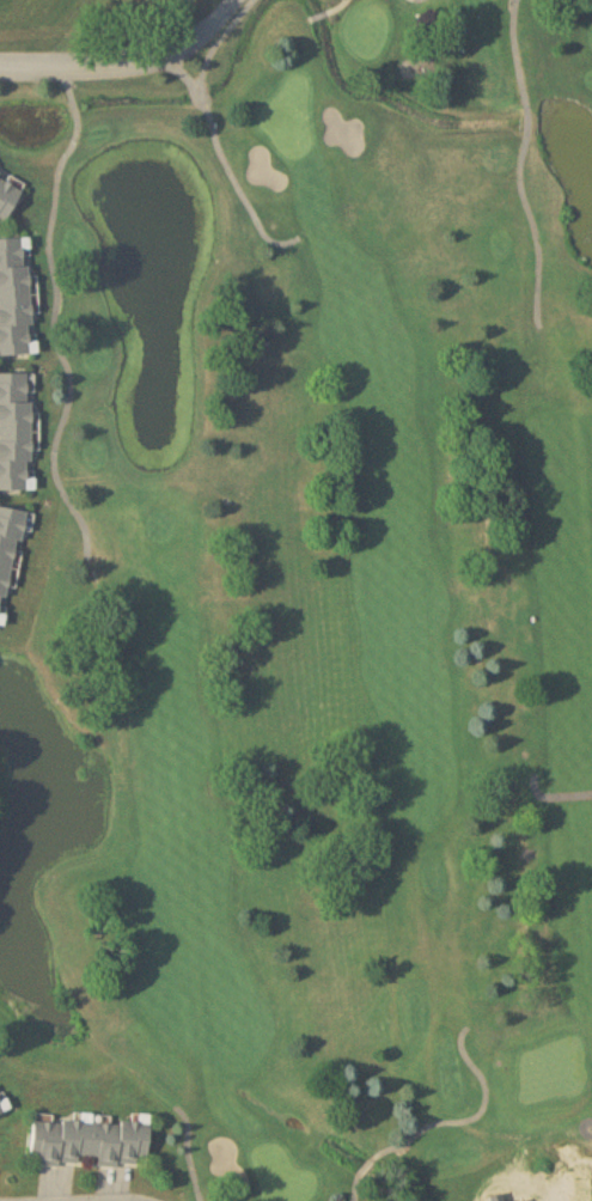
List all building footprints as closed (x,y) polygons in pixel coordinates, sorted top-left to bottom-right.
[(7,222),(25,181),(0,170),(0,219),(7,222)] [(28,356),(29,240),(0,239),(0,356),(28,356)] [(32,491),(32,374),(0,374),(0,491),(32,491)] [(0,507),(0,623),(27,513),(0,507)] [(79,1164),(79,1157),(97,1158),(97,1165),(146,1167),(148,1122),(32,1118),(31,1156),(39,1157),(39,1163),(79,1164)]
